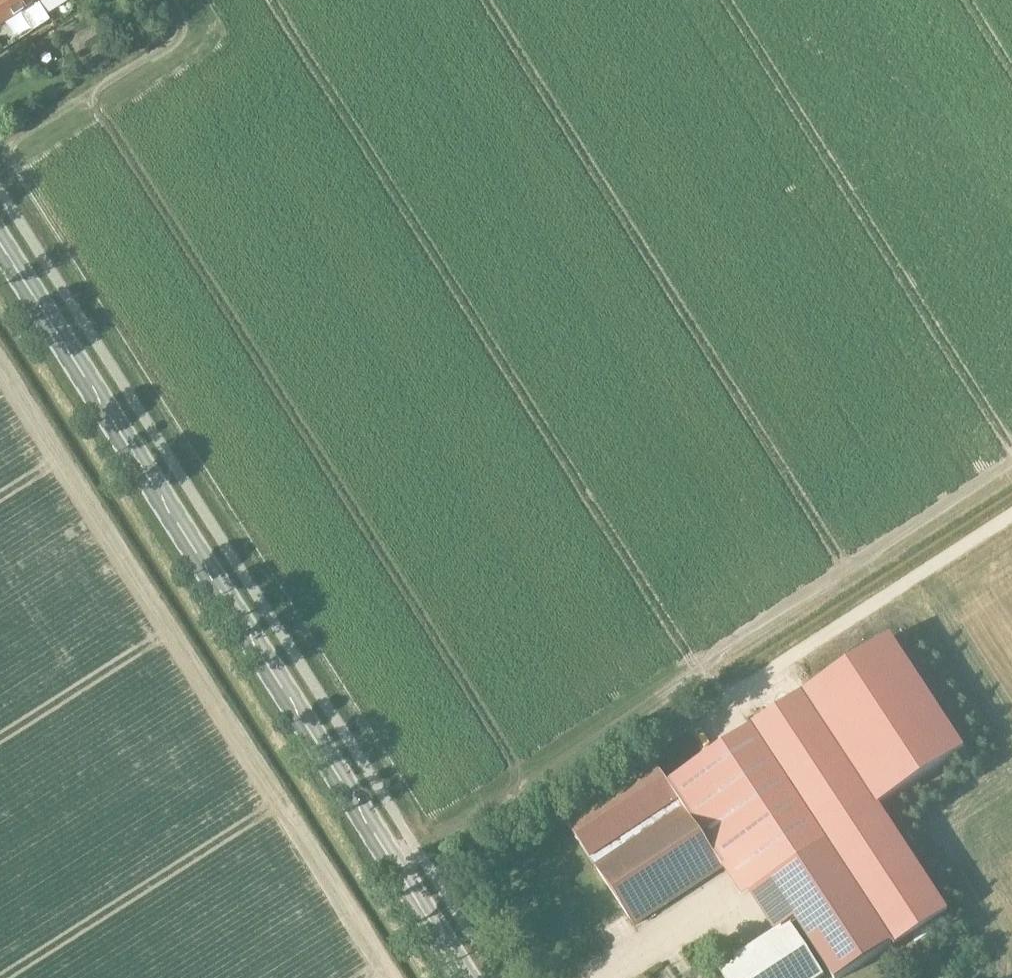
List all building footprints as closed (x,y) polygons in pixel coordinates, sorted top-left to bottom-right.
[(37,1),(37,0),(0,0),(0,25),(12,17),(37,1)] [(961,750),(886,637),(798,696),(827,740),(873,808),(873,809),(961,750)] [(777,774),(827,740),(798,696),(747,730),(777,774)] [(777,774),(747,730),(667,782),(683,807),(722,868),(737,890),(742,887),(772,932),(788,921),(792,918),(768,880),(822,845),(821,845),(823,844),(822,842),(777,774)] [(822,842),(825,840),(873,808),(827,740),(777,774),(822,842)] [(595,865),(683,807),(667,782),(652,759),(562,818),(595,865)] [(683,807),(595,865),(634,926),(722,868),(683,807)] [(873,809),(873,808),(825,840),(892,944),(889,946),(942,911),(873,809)] [(825,840),(822,842),(823,844),(821,845),(822,845),(768,880),(831,977),(839,977),(889,946),(892,944),(825,840)] [(476,871),(482,867),(479,862),(473,867),(476,871)] [(824,976),(788,921),(772,932),(717,968),(723,977),(821,977),(824,976)]
